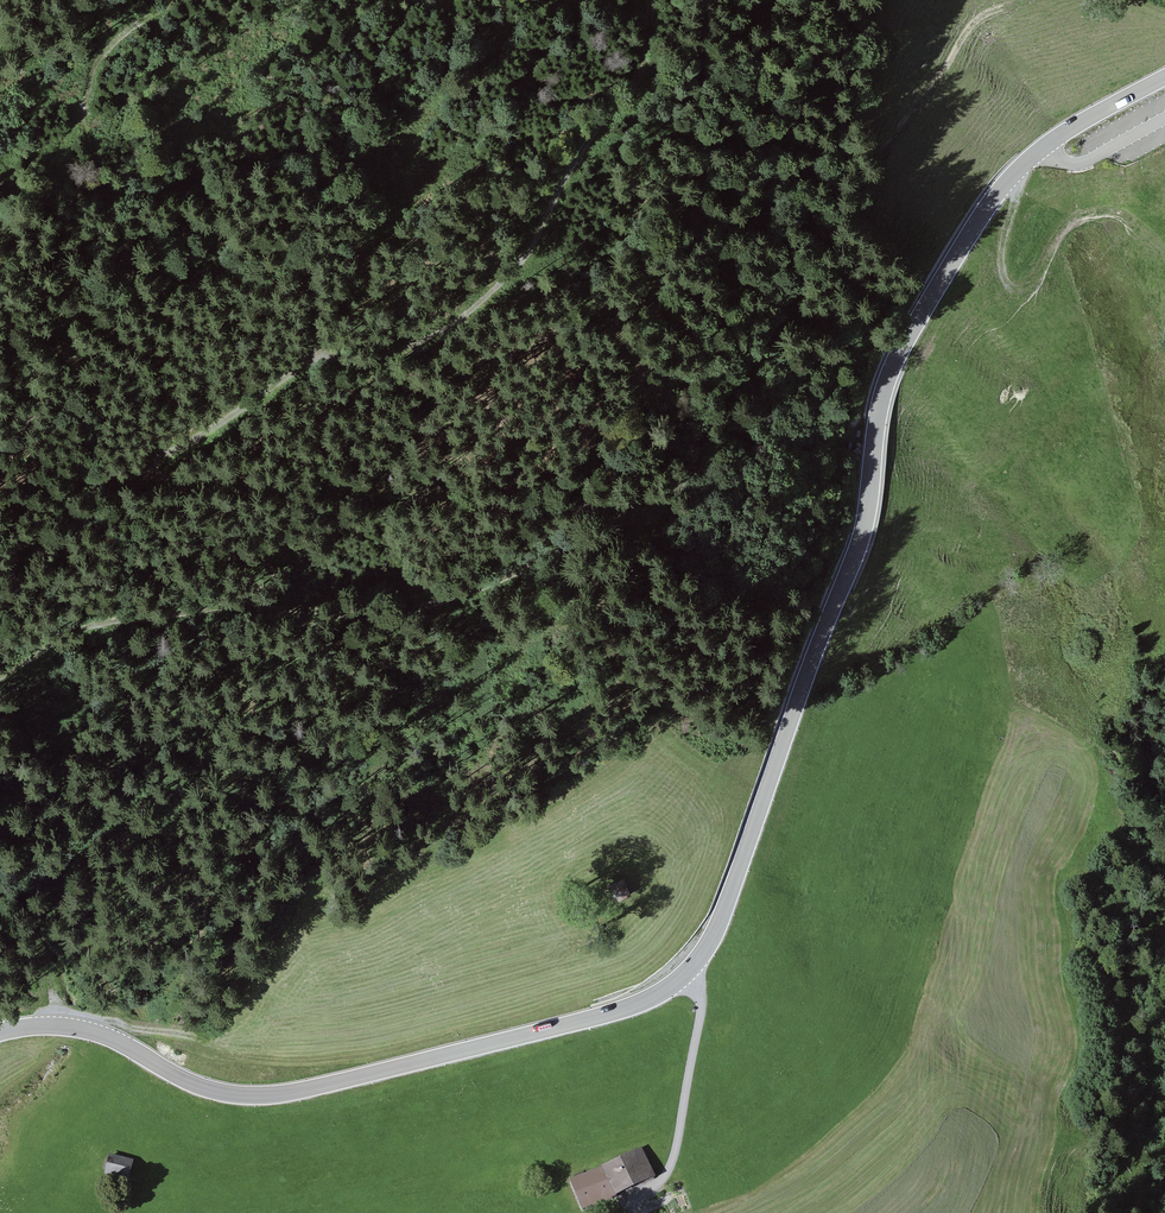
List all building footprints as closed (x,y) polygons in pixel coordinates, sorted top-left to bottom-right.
[(622,883),(611,888),(616,901),(628,896),(622,883)] [(572,1183),(587,1212),(589,1212),(658,1179),(643,1148),(572,1183)] [(136,1162),(110,1156),(105,1177),(131,1183),(136,1162)]
